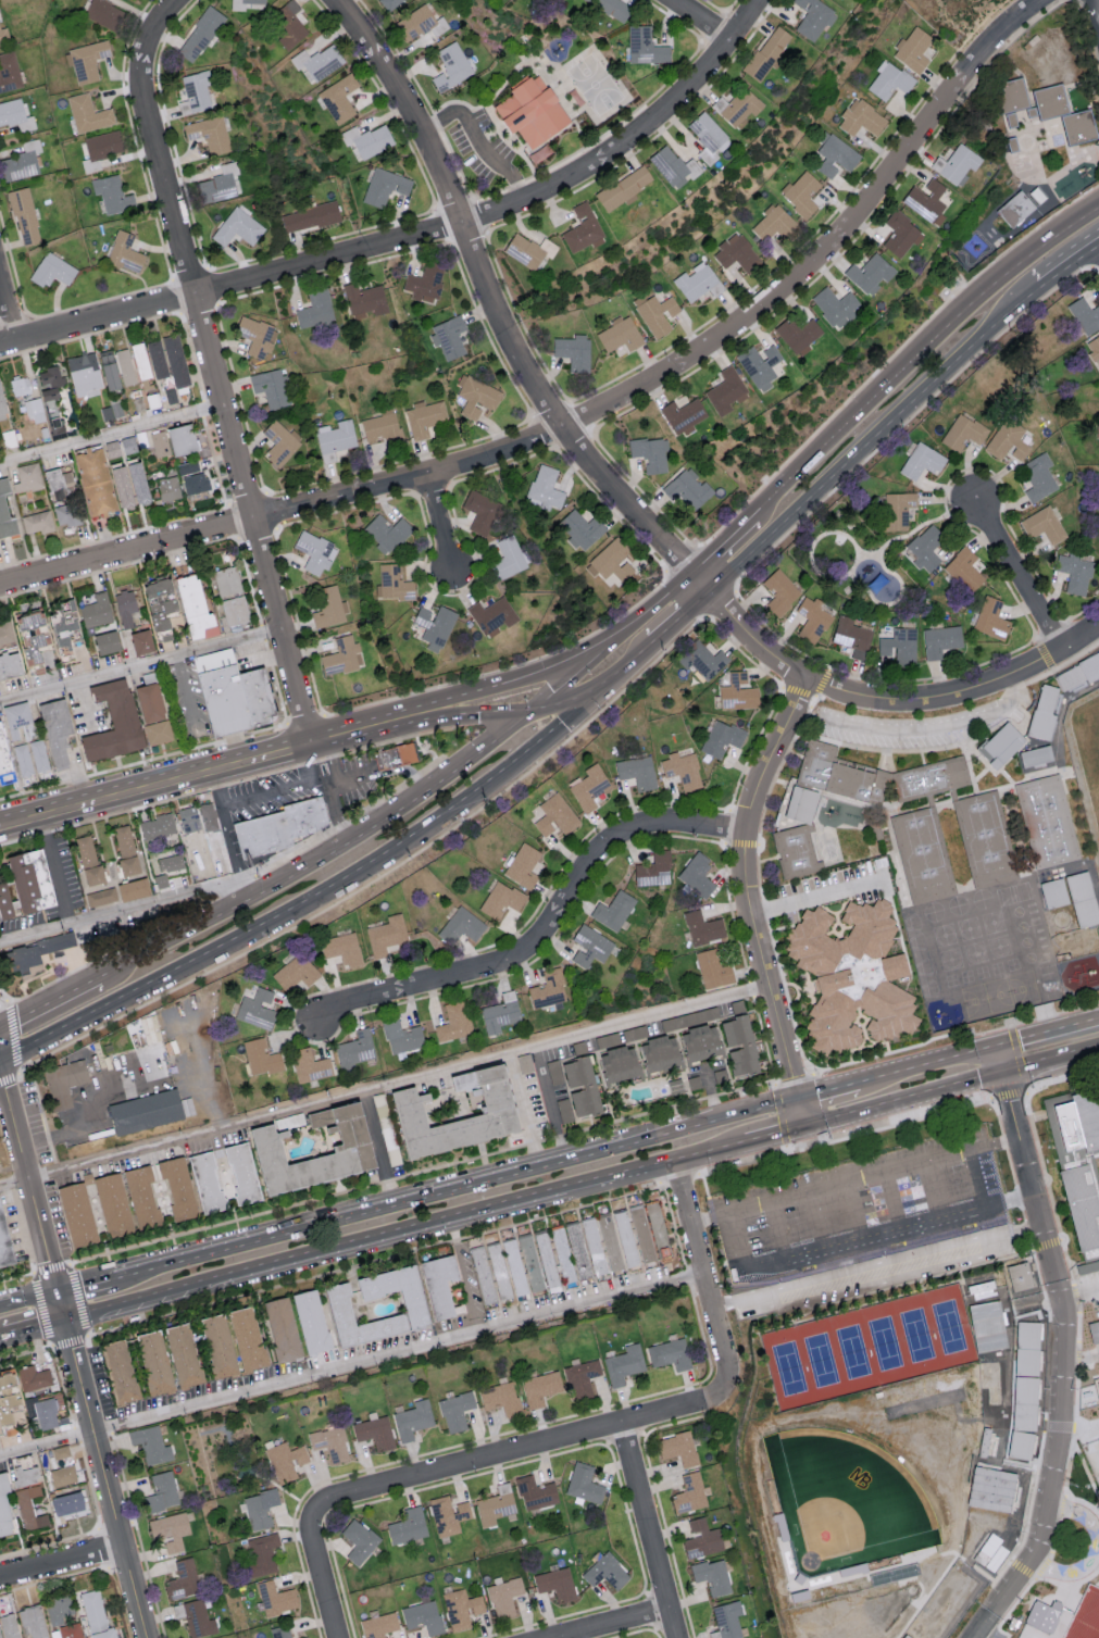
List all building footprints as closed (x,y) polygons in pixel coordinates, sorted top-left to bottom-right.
[(123,7),(102,0),(90,0),(84,18),(115,29),(123,7)] [(266,0),(231,0),(231,10),(245,10),(246,3),(266,4),(266,0)] [(308,33),(294,13),(300,8),(294,0),(292,0),(266,18),(288,48),(308,33)] [(388,12),(403,0),(379,0),(388,12)] [(633,2),(629,0),(582,0),(625,20),(633,2)] [(836,11),(818,0),(795,0),(793,3),(804,10),(793,28),(817,42),(836,11)] [(438,23),(425,3),(394,23),(407,43),(438,23)] [(225,17),(209,5),(176,52),(192,63),(225,17)] [(793,37),(776,24),(742,69),(758,82),(793,37)] [(669,45),(651,46),(651,25),(628,25),(629,62),(669,62),(669,45)] [(892,55),(917,74),(929,60),(921,53),(933,38),(916,25),(892,55)] [(10,41),(6,26),(0,28),(0,44),(10,41)] [(111,54),(107,39),(68,48),(77,85),(99,79),(94,59),(111,54)] [(436,50),(445,71),(431,78),(437,91),(473,75),(457,40),(436,50)] [(314,82),(345,62),(332,42),(309,57),(304,48),(290,58),(297,69),(304,65),(314,82)] [(15,50),(0,53),(0,92),(22,88),(15,50)] [(915,80),(883,58),(876,69),(879,71),(867,89),(885,101),(895,86),(906,94),(915,80)] [(211,110),(208,85),(211,85),(209,71),(182,74),(185,100),(178,101),(180,114),(211,110)] [(356,113),(344,94),(359,85),(352,72),(317,92),(336,125),(356,113)] [(570,122),(537,72),(491,103),(510,133),(516,129),(529,149),(570,122)] [(1002,113),(1028,108),(1022,77),(996,82),(1002,113)] [(1031,91),(1039,121),(1069,113),(1060,82),(1031,91)] [(728,103),(721,95),(711,104),(733,128),(751,111),(754,114),(764,106),(746,86),(728,103)] [(77,133),(115,122),(111,107),(94,112),(88,91),(67,97),(77,133)] [(19,121),(22,132),(36,128),(33,114),(28,116),(23,97),(0,102),(0,126),(19,121)] [(854,97),(842,116),(844,118),(838,126),(852,136),(860,125),(877,136),(888,119),(854,97)] [(1066,145),(1096,139),(1090,109),(1060,116),(1066,145)] [(687,125),(705,146),(697,153),(709,166),(719,156),(716,153),(731,140),(704,110),(687,125)] [(1004,115),(1008,128),(1018,125),(1014,112),(1004,115)] [(231,151),(222,114),(183,124),(186,140),(204,135),(209,156),(231,151)] [(361,160),(395,144),(385,123),(359,135),(355,126),(340,133),(346,146),(353,142),(361,160)] [(861,155),(828,131),(814,149),(825,157),(816,169),(830,179),(839,166),(848,173),(861,155)] [(42,151),(39,138),(22,142),(24,152),(16,153),(16,157),(0,161),(0,162),(4,181),(39,174),(34,153),(42,151)] [(948,161),(937,156),(931,170),(958,183),(966,166),(975,171),(983,156),(957,143),(948,161)] [(648,158),(671,186),(687,173),(692,179),(702,171),(691,157),(683,164),(666,144),(648,158)] [(205,203),(237,195),(232,174),(238,172),(235,161),(223,164),(225,174),(199,180),(205,203)] [(654,181),(644,164),(594,193),(605,211),(654,181)] [(362,200),(383,209),(391,189),(407,195),(413,180),(376,166),(362,200)] [(779,194),(805,219),(817,206),(809,198),(821,185),(804,168),(779,194)] [(132,193),(124,196),(118,173),(90,180),(94,195),(101,193),(106,214),(136,207),(132,193)] [(901,202),(934,222),(945,204),(937,199),(945,186),(931,178),(924,190),(912,183),(901,202)] [(8,191),(21,247),(41,242),(29,187),(8,191)] [(1035,207),(1020,190),(998,209),(1013,226),(1035,207)] [(579,224),(561,232),(570,252),(604,236),(587,200),(571,207),(579,224)] [(282,213),(286,232),(340,221),(336,201),(282,213)] [(783,238),(797,225),(776,203),(749,227),(762,240),(774,228),(783,238)] [(234,233),(252,246),(266,225),(235,204),(212,239),(224,247),(234,233)] [(884,222),(894,231),(883,245),(898,258),(921,230),(895,208),(884,222)] [(129,248),(134,235),(118,229),(106,261),(138,274),(145,255),(129,248)] [(543,253),(551,258),(559,247),(544,237),(538,246),(514,231),(502,250),(532,270),(543,253)] [(711,254),(724,269),(735,259),(747,274),(762,260),(737,232),(711,254)] [(30,278),(46,288),(54,277),(68,286),(78,269),(47,250),(30,278)] [(859,268),(852,262),(843,273),(866,294),(881,277),(886,281),(896,270),(875,252),(859,268)] [(674,278),(689,304),(720,286),(705,261),(674,278)] [(444,267),(424,263),(421,276),(407,273),(403,289),(411,291),(410,298),(419,301),(421,295),(437,299),(444,267)] [(374,315),(387,312),(382,284),(358,289),(357,281),(343,284),(349,315),(373,309),(374,315)] [(838,300),(826,285),(810,299),(834,328),(853,312),(852,311),(860,304),(849,290),(838,300)] [(310,306),(295,310),(299,328),(334,320),(326,287),(307,291),(310,306)] [(659,303),(654,294),(645,299),(643,295),(632,301),(654,339),(673,328),(667,318),(680,310),(671,295),(659,303)] [(1083,296),(1067,305),(1085,336),(1098,328),(1098,305),(1091,309),(1083,296)] [(274,326),(241,314),(234,333),(251,340),(246,353),(265,360),(272,342),(269,341),(274,326)] [(431,327),(446,361),(466,352),(457,333),(466,329),(459,314),(431,327)] [(595,333),(606,353),(623,343),(629,351),(644,342),(628,314),(595,333)] [(773,330),(796,354),(822,330),(810,316),(797,328),(787,317),(773,330)] [(174,388),(190,383),(178,333),(161,337),(174,388)] [(589,334),(574,334),(574,338),(553,338),(553,356),(569,356),(569,372),(589,372),(589,334)] [(1093,359),(1097,357),(1098,361),(1098,335),(1084,343),(1093,359)] [(154,378),(169,375),(160,339),(146,342),(154,378)] [(152,376),(143,341),(130,345),(140,380),(152,376)] [(756,389),(776,376),(770,366),(782,358),(772,343),(759,352),(754,344),(735,356),(756,389)] [(115,351),(123,386),(136,383),(128,348),(115,351)] [(104,392),(118,389),(112,349),(98,351),(104,392)] [(94,352),(66,357),(74,398),(102,393),(94,352)] [(719,371),(724,381),(704,391),(718,417),(734,409),(732,405),(749,396),(732,364),(719,371)] [(60,366),(38,370),(41,389),(63,385),(60,366)] [(289,404),(280,368),(249,375),(254,393),(263,391),(268,410),(289,404)] [(502,392),(467,374),(457,395),(466,400),(460,412),(476,420),(483,407),(492,412),(502,392)] [(13,396),(31,392),(27,376),(9,380),(13,396)] [(40,390),(42,400),(58,397),(56,387),(40,390)] [(178,401),(175,387),(164,389),(168,404),(178,401)] [(29,423),(45,421),(41,397),(25,400),(29,423)] [(707,416),(696,397),(678,408),(673,400),(659,408),(676,437),(693,428),(691,425),(707,416)] [(430,437),(427,426),(448,422),(443,401),(405,409),(412,441),(430,437)] [(361,419),(365,442),(384,438),(386,445),(402,442),(396,412),(361,419)] [(989,429),(958,412),(943,440),(960,450),(967,438),(980,445),(989,429)] [(1021,461),(1031,447),(1019,439),(1025,429),(1005,416),(984,449),(1001,460),(1007,451),(1021,461)] [(274,443),(263,455),(278,469),(301,443),(275,418),(262,432),(274,443)] [(357,446),(351,418),(336,421),(338,428),(317,432),(321,453),(357,446)] [(167,428),(171,456),(196,451),(191,423),(167,428)] [(169,455),(165,430),(151,432),(154,456),(169,455)] [(630,457),(643,456),(646,474),(668,471),(664,436),(628,441),(630,457)] [(900,473),(916,481),(922,468),(937,475),(946,457),(915,442),(900,473)] [(74,454),(88,519),(106,516),(106,513),(116,511),(102,448),(86,451),(86,452),(74,454)] [(1060,486),(1049,467),(1053,465),(1045,451),(1021,464),(1033,485),(1024,490),(1031,503),(1060,486)] [(184,494),(209,489),(206,471),(199,472),(197,460),(178,464),(184,494)] [(42,487),(36,461),(15,467),(19,482),(13,483),(15,493),(42,487)] [(149,502),(139,461),(125,465),(136,505),(149,502)] [(560,509),(566,492),(553,488),(558,469),(538,463),(528,496),(543,500),(540,508),(548,510),(550,505),(560,509)] [(110,469),(120,510),(134,506),(124,466),(110,469)] [(713,493),(687,466),(662,490),(671,500),(678,493),(694,510),(713,493)] [(71,470),(59,473),(58,468),(45,471),(51,500),(63,498),(62,492),(75,489),(71,470)] [(164,477),(156,478),(160,501),(180,498),(176,468),(163,470),(164,477)] [(17,534),(14,516),(8,517),(4,496),(10,495),(7,478),(0,479),(0,537),(17,534)] [(499,502),(468,491),(462,507),(476,512),(469,530),(486,537),(499,502)] [(908,530),(907,507),(917,506),(916,492),(883,493),(883,531),(908,530)] [(83,520),(77,499),(53,505),(59,527),(83,520)] [(1019,520),(1029,538),(1043,530),(1051,545),(1067,537),(1049,504),(1019,520)] [(583,550),(607,529),(594,516),(587,523),(574,508),(558,523),(583,550)] [(26,533),(40,530),(41,533),(55,530),(49,509),(21,516),(26,533)] [(392,525),(378,512),(363,529),(389,552),(412,527),(400,516),(392,525)] [(914,561),(927,574),(941,560),(931,550),(944,537),(931,523),(906,546),(917,558),(914,561)] [(293,546),(310,555),(303,568),(318,577),(323,567),(327,570),(331,561),(326,558),(333,544),(302,528),(293,546)] [(502,558),(494,560),(499,578),(526,569),(514,535),(496,540),(502,558)] [(588,561),(603,579),(612,571),(622,582),(635,571),(624,559),(632,552),(617,536),(588,561)] [(944,565),(970,593),(985,579),(971,564),(977,558),(966,546),(944,565)] [(1069,573),(1065,592),(1085,596),(1094,558),(1068,552),(1067,557),(1058,554),(1054,570),(1069,573)] [(402,563),(380,563),(381,599),(415,598),(414,580),(402,581),(402,563)] [(242,590),(235,564),(212,571),(219,596),(242,590)] [(761,583),(774,595),(764,605),(777,617),(801,591),(776,568),(761,583)] [(174,577),(189,639),(216,632),(211,610),(205,611),(195,572),(174,577)] [(346,620),(336,584),(316,589),(322,609),(311,612),(316,628),(346,620)] [(130,612),(137,610),(132,589),(114,593),(122,628),(133,626),(130,612)] [(93,591),(94,602),(80,604),(82,625),(110,622),(107,590),(93,591)] [(1010,622),(997,617),(1003,601),(985,594),(972,628),(1003,640),(1010,622)] [(226,625),(249,620),(244,595),(221,599),(226,625)] [(467,608),(483,634),(503,622),(507,627),(519,619),(503,595),(483,608),(478,601),(467,608)] [(815,645),(834,613),(804,596),(795,611),(807,618),(797,635),(815,645)] [(78,627),(73,598),(55,601),(57,608),(48,610),(56,655),(70,653),(66,630),(78,627)] [(457,613),(437,605),(434,613),(420,607),(413,623),(425,628),(420,638),(443,648),(457,613)] [(41,609),(14,614),(16,630),(25,628),(28,644),(23,645),(27,673),(42,671),(39,650),(48,648),(41,609)] [(864,661),(873,630),(852,623),(854,618),(839,614),(831,641),(853,648),(851,657),(864,661)] [(14,641),(10,622),(0,624),(0,644),(14,641)] [(926,661),(943,659),(942,649),(962,647),(960,625),(923,629),(926,661)] [(879,637),(878,655),(894,656),(894,666),(915,666),(916,628),(893,627),(893,638),(879,637)] [(133,653),(152,651),(149,628),(130,631),(133,653)] [(118,650),(116,630),(94,632),(97,653),(118,650)] [(320,655),(324,675),(358,668),(354,652),(361,651),(358,641),(353,642),(352,634),(335,638),(338,651),(320,655)] [(706,681),(730,660),(720,649),(712,655),(698,639),(677,659),(686,669),(691,665),(706,681)] [(22,673),(17,651),(6,653),(5,652),(0,653),(0,678),(22,673)] [(1078,671),(1098,658),(1098,689),(1091,693),(1088,688),(1078,692),(1066,700),(1056,684),(1078,671)] [(237,724),(239,728),(226,734),(224,728),(222,729),(210,732),(202,692),(197,670),(222,663),(236,659),(238,667),(245,692),(252,721),(237,724)] [(268,717),(252,721),(245,692),(238,667),(261,661),(270,691),(274,705),(268,717)] [(758,708),(758,686),(747,686),(746,671),(729,671),(730,686),(720,686),(720,709),(758,708)] [(125,675),(127,688),(132,687),(134,692),(146,745),(90,759),(85,760),(84,760),(78,735),(90,733),(112,727),(105,699),(92,701),(90,693),(89,691),(87,684),(89,684),(125,675)] [(162,719),(159,682),(137,684),(141,721),(162,719)] [(1058,723),(1051,750),(1028,743),(1045,691),(1061,697),(1054,723),(1058,723)] [(72,733),(64,697),(38,702),(53,770),(68,766),(64,746),(67,745),(64,734),(72,733)] [(18,731),(33,727),(26,699),(2,706),(10,740),(20,738),(18,731)] [(16,780),(0,784),(0,712),(12,761),(16,780)] [(739,748),(747,732),(715,717),(700,750),(719,758),(726,743),(739,748)] [(147,745),(172,740),(168,719),(143,724),(147,745)] [(1013,764),(1001,776),(979,758),(986,751),(1010,729),(1013,733),(1031,749),(1027,751),(1013,764)] [(50,768),(42,738),(29,742),(36,772),(50,768)] [(34,773),(26,742),(13,746),(21,776),(34,773)] [(417,761),(386,770),(380,752),(412,743),(417,761)] [(1053,761),(1049,744),(1018,752),(1022,769),(1053,761)] [(882,778),(900,782),(948,768),(966,764),(974,797),(948,803),(902,814),(900,797),(889,793),(885,816),(883,815),(816,797),(800,792),(811,753),(812,747),(815,748),(828,752),(840,757),(837,770),(882,778)] [(693,752),(678,756),(677,750),(667,753),(668,758),(660,760),(664,777),(678,773),(683,791),(702,786),(693,752)] [(618,779),(634,776),(637,791),(657,787),(650,754),(615,761),(618,779)] [(1054,772),(1025,778),(1022,762),(1050,754),(1054,772)] [(597,806),(592,798),(611,786),(597,762),(584,770),(587,775),(569,787),(584,813),(597,806)] [(1081,867),(1039,878),(1024,817),(1019,795),(1060,783),(1070,816),(1081,861),(1082,866),(1081,867)] [(538,804),(544,814),(533,822),(543,836),(556,827),(562,835),(579,824),(558,791),(538,804)] [(289,849),(245,860),(234,825),(233,821),(284,808),(283,802),(288,801),(321,793),(329,824),(330,826),(294,836),(295,848),(289,849)] [(1014,888),(976,898),(973,884),(958,817),(957,812),(999,799),(1004,817),(1014,856),(1022,884),(1023,887),(1014,888)] [(218,828),(212,801),(199,804),(205,831),(218,828)] [(201,829),(196,805),(178,809),(182,832),(201,829)] [(139,820),(143,839),(176,833),(172,813),(139,820)] [(949,904),(915,912),(908,885),(892,828),(933,817),(937,816),(938,817),(949,860),(954,884),(960,902),(949,904)] [(140,871),(129,823),(112,827),(123,875),(140,871)] [(103,881),(91,833),(74,837),(86,885),(103,881)] [(816,862),(820,872),(829,871),(831,878),(816,883),(807,886),(786,891),(785,886),(774,843),(816,835),(816,839),(816,841),(811,842),(816,862)] [(541,852),(522,841),(503,875),(530,889),(538,875),(531,871),(541,852)] [(26,910),(18,912),(14,892),(4,853),(25,847),(40,842),(52,892),(54,902),(26,910)] [(652,849),(653,864),(634,864),(634,884),(670,883),(669,849),(652,849)] [(716,884),(702,873),(712,861),(697,850),(676,876),(705,899),(716,884)] [(157,859),(161,872),(184,866),(181,852),(157,859)] [(169,885),(165,872),(154,875),(158,888),(169,885)] [(13,915),(0,917),(0,877),(4,876),(9,892),(13,915)] [(116,883),(121,901),(150,894),(145,876),(116,883)] [(1090,883),(1098,914),(1098,931),(1098,934),(1098,940),(1082,942),(1082,940),(1074,913),(1050,918),(1040,890),(1071,883),(1081,880),(1088,878),(1090,883)] [(494,918),(503,902),(517,911),(526,896),(497,879),(479,909),(494,918)] [(85,894),(89,907),(118,899),(114,885),(85,894)] [(589,917),(619,931),(635,897),(617,888),(608,907),(597,901),(589,917)] [(786,944),(788,960),(814,972),(817,996),(808,1015),(812,1049),(817,1051),(862,1045),(860,1027),(850,1022),(857,1007),(881,1018),(866,1020),(868,1038),(912,1033),(919,1017),(914,1015),(912,993),(881,978),(908,975),(905,952),(884,955),(894,934),(889,899),(846,904),(839,919),(851,924),(846,935),(821,938),(833,914),(818,907),(802,909),(786,944)] [(461,931),(475,941),(487,924),(458,904),(438,934),(453,943),(461,931)] [(721,917),(703,921),(700,908),(684,912),(691,945),(726,937),(721,917)] [(372,958),(387,955),(385,944),(407,940),(401,912),(386,915),(388,923),(366,927),(372,958)] [(593,957),(602,962),(615,942),(581,922),(571,939),(580,945),(571,960),(586,969),(593,957)] [(28,964),(30,974),(26,975),(20,977),(17,966),(9,968),(7,959),(4,950),(26,943),(75,930),(78,947),(40,955),(40,959),(40,961),(28,964)] [(340,954),(342,966),(361,963),(356,932),(320,938),(323,957),(340,954)] [(735,981),(730,964),(721,967),(716,947),(695,952),(704,989),(735,981)] [(272,974),(284,990),(303,976),(309,983),(320,975),(302,951),(272,974)] [(542,970),(545,983),(528,987),(532,1008),(566,1000),(559,966),(542,970)] [(271,1029),(277,1009),(269,1006),(274,991),(256,985),(252,998),(241,995),(234,1018),(271,1029)] [(520,1021),(515,989),(501,992),(503,1003),(481,1007),(485,1034),(501,1032),(499,1024),(520,1021)] [(434,1025),(437,1040),(472,1033),(464,998),(443,1003),(447,1022),(434,1025)] [(732,1075),(758,1069),(747,1014),(720,1019),(725,1048),(727,1047),(732,1075)] [(419,1024),(401,1029),(398,1016),(382,1021),(390,1053),(424,1044),(419,1024)] [(679,1031),(687,1063),(722,1054),(715,1024),(705,1026),(705,1024),(679,1031)] [(375,1058),(368,1026),(355,1029),(357,1039),(334,1044),(339,1066),(375,1058)] [(620,1044),(618,1032),(595,1036),(597,1048),(620,1044)] [(675,1033),(639,1040),(646,1073),(681,1066),(675,1033)] [(280,1051),(268,1053),(264,1036),(243,1040),(250,1075),(284,1068),(280,1051)] [(633,1044),(598,1052),(604,1082),(639,1074),(633,1044)] [(329,1056),(312,1060),(309,1046),(292,1050),(298,1082),(333,1075),(329,1056)] [(601,1110),(588,1055),(561,1061),(568,1089),(574,1117),(601,1110)] [(89,1081),(84,1059),(42,1068),(52,1110),(72,1106),(68,1086),(89,1081)] [(546,1062),(551,1083),(562,1081),(557,1059),(546,1062)] [(517,1132),(501,1061),(450,1073),(453,1090),(464,1087),(466,1096),(478,1093),(482,1112),(426,1125),(420,1100),(429,1098),(427,1091),(415,1094),(413,1085),(391,1090),(407,1157),(517,1132)] [(727,1080),(724,1068),(715,1070),(718,1082),(727,1080)] [(687,1077),(690,1089),(701,1087),(698,1075),(687,1077)] [(108,1102),(114,1133),(182,1120),(176,1089),(108,1102)] [(1069,1097),(1098,1089),(1098,1150),(1084,1154),(1082,1148),(1063,1153),(1051,1108),(1070,1102),(1069,1097)] [(573,1121),(568,1097),(556,1100),(561,1123),(573,1121)] [(263,1192),(373,1169),(358,1100),(307,1111),(310,1127),(334,1122),(341,1150),(283,1162),(278,1137),(287,1135),(285,1128),(305,1123),(302,1111),(274,1118),(275,1121),(249,1127),(263,1192)] [(260,1200),(247,1141),(224,1146),(237,1205),(260,1200)] [(190,1155),(202,1214),(224,1209),(212,1150),(190,1155)] [(197,1215),(183,1155),(156,1161),(160,1178),(163,1177),(174,1220),(197,1215)] [(123,1169),(137,1228),(160,1223),(150,1181),(153,1181),(149,1164),(123,1169)] [(1079,1253),(1098,1248),(1098,1209),(1087,1164),(1058,1172),(1079,1253)] [(92,1177),(107,1237),(133,1231),(118,1171),(92,1177)] [(97,1241),(85,1180),(57,1186),(69,1246),(97,1241)] [(645,1203),(656,1256),(670,1253),(659,1200),(645,1203)] [(655,1260),(643,1203),(630,1206),(643,1263),(655,1260)] [(0,1205),(0,1266),(13,1264),(0,1205)] [(624,1267),(638,1265),(628,1210),(615,1212),(624,1267)] [(594,1216),(581,1219),(595,1276),(608,1273),(594,1216)] [(580,1280),(593,1276),(578,1220),(564,1224),(580,1280)] [(575,1279),(564,1225),(551,1228),(562,1282),(575,1279)] [(547,1288),(560,1285),(546,1229),(534,1232),(547,1288)] [(532,1292),(546,1288),(531,1232),(517,1235),(532,1292)] [(514,1295),(528,1292),(516,1235),(502,1238),(514,1295)] [(486,1244),(499,1299),(512,1296),(499,1241),(486,1244)] [(483,1304),(497,1300),(483,1244),(469,1247),(483,1304)] [(458,1278),(452,1253),(420,1261),(433,1320),(453,1315),(446,1281),(458,1278)] [(356,1277),(361,1299),(400,1290),(409,1328),(428,1324),(414,1263),(356,1277)] [(1027,1263),(1034,1289),(1013,1295),(1007,1268),(1027,1263)] [(971,1293),(970,1286),(996,1280),(997,1289),(971,1293)] [(408,1331),(404,1313),(353,1323),(347,1296),(351,1295),(348,1281),(325,1285),(338,1345),(408,1331)] [(291,1293),(305,1354),(330,1348),(316,1288),(291,1293)] [(288,1295),(263,1300),(275,1362),(300,1357),(288,1295)] [(996,1304),(972,1309),(981,1353),(1003,1349),(996,1304)] [(241,1372),(266,1366),(252,1305),(227,1310),(241,1372)] [(199,1317),(211,1379),(237,1374),(224,1312),(199,1317)] [(163,1327),(178,1388),(203,1382),(188,1321),(163,1327)] [(1036,1324),(1017,1323),(1016,1350),(1035,1350),(1036,1324)] [(1090,1326),(1098,1324),(1098,1341),(1095,1342),(1090,1326)] [(148,1396),(173,1391),(160,1329),(135,1334),(148,1396)] [(124,1337),(101,1342),(114,1403),(137,1398),(124,1337)] [(691,1368),(684,1337),(646,1346),(651,1367),(673,1362),(675,1372),(691,1368)] [(645,1370),(639,1342),(623,1345),(625,1352),(604,1357),(610,1388),(625,1385),(623,1375),(645,1370)] [(1035,1350),(1017,1350),(1016,1376),(1034,1377),(1035,1350)] [(602,1374),(598,1358),(564,1366),(572,1400),(593,1396),(588,1377),(602,1374)] [(35,1371),(34,1364),(18,1367),(21,1390),(52,1386),(49,1368),(35,1371)] [(1001,1393),(977,1396),(976,1366),(999,1364),(1001,1393)] [(563,1390),(558,1370),(521,1379),(528,1409),(544,1405),(542,1396),(563,1390)] [(15,1433),(10,1411),(20,1409),(12,1372),(0,1375),(0,1436),(15,1433)] [(960,1373),(934,1379),(938,1395),(964,1388),(960,1373)] [(1034,1378),(1016,1378),(1015,1404),(1033,1405),(1034,1378)] [(934,1379),(908,1387),(912,1402),(938,1396),(934,1379)] [(504,1416),(520,1413),(513,1380),(478,1388),(483,1408),(501,1404),(504,1416)] [(908,1387),(883,1393),(886,1409),(912,1402),(908,1387)] [(439,1398),(447,1433),(467,1429),(463,1410),(476,1407),(472,1391),(439,1398)] [(400,1443),(414,1440),(412,1430),(434,1425),(428,1397),(413,1400),(415,1407),(393,1412),(400,1443)] [(35,1400),(39,1429),(58,1426),(54,1398),(35,1400)] [(998,1398),(974,1399),(975,1412),(998,1411),(998,1398)] [(1033,1405),(1015,1405),(1014,1431),(1032,1433),(1033,1405)] [(394,1447),(388,1415),(352,1422),(356,1440),(373,1437),(375,1451),(394,1447)] [(145,1465),(173,1458),(169,1444),(163,1446),(158,1424),(128,1431),(131,1445),(139,1443),(145,1465)] [(350,1459),(341,1425),(308,1433),(312,1449),(326,1446),(330,1464),(350,1459)] [(992,1431),(988,1458),(981,1456),(985,1430),(992,1431)] [(679,1454),(682,1467),(697,1464),(691,1431),(656,1438),(661,1458),(679,1454)] [(1015,1433),(1011,1459),(1027,1461),(1031,1435),(1015,1433)] [(304,1445),(288,1449),(286,1441),(266,1447),(276,1483),(297,1477),(293,1465),(308,1461),(304,1445)] [(51,1448),(55,1461),(72,1456),(68,1443),(51,1448)] [(594,1466),(575,1460),(565,1493),(600,1504),(605,1486),(589,1481),(594,1466)] [(49,1470),(54,1487),(78,1481),(73,1463),(49,1470)] [(11,1469),(15,1487),(38,1482),(35,1464),(11,1469)] [(1012,1514),(970,1506),(971,1497),(966,1497),(970,1484),(973,1485),(976,1467),(1019,1475),(1012,1514)] [(180,1503),(171,1469),(151,1474),(155,1492),(143,1495),(147,1512),(180,1503)] [(680,1474),(684,1491),(670,1494),(675,1514),(707,1505),(705,1494),(706,1494),(700,1469),(680,1474)] [(15,1533),(3,1471),(0,1472),(0,1536),(15,1533)] [(554,1481),(536,1485),(533,1473),(516,1477),(523,1510),(558,1502),(554,1481)] [(498,1494),(475,1499),(482,1527),(496,1523),(495,1517),(516,1512),(509,1481),(495,1484),(498,1494)] [(49,1524),(47,1513),(34,1516),(30,1497),(42,1495),(40,1484),(15,1489),(24,1530),(49,1524)] [(273,1526),(269,1506),(280,1504),(277,1489),(244,1495),(251,1530),(273,1526)] [(84,1510),(79,1490),(50,1497),(55,1517),(84,1510)] [(430,1498),(436,1536),(460,1532),(458,1520),(471,1518),(468,1500),(452,1503),(450,1494),(430,1498)] [(391,1544),(428,1536),(420,1504),(402,1508),(405,1519),(386,1523),(391,1544)] [(148,1519),(152,1541),(164,1539),(167,1553),(184,1550),(181,1535),(190,1533),(186,1512),(148,1519)] [(708,1529),(705,1515),(689,1519),(693,1537),(682,1539),(686,1558),(724,1549),(718,1527),(708,1529)] [(346,1556),(358,1566),(380,1539),(352,1516),(340,1532),(355,1544),(346,1556)] [(252,1576),(277,1571),(272,1547),(280,1545),(277,1532),(244,1539),(252,1576)] [(975,1555),(990,1534),(1003,1543),(988,1565),(975,1555)] [(602,1576),(616,1590),(631,1576),(607,1550),(581,1574),(591,1586),(602,1576)] [(175,1560),(178,1577),(164,1580),(168,1598),(200,1592),(193,1556),(175,1560)] [(707,1579),(711,1597),(731,1592),(723,1557),(690,1565),(694,1582),(707,1579)] [(841,1579),(867,1571),(864,1561),(838,1569),(841,1579)] [(577,1598),(568,1566),(533,1575),(538,1593),(553,1588),(557,1603),(577,1598)] [(930,1600),(943,1608),(966,1575),(953,1566),(930,1600)] [(495,1617),(515,1614),(511,1595),(524,1593),(521,1577),(488,1583),(495,1617)] [(299,1607),(294,1587),(275,1591),(272,1579),(256,1582),(264,1615),(299,1607)] [(113,1626),(109,1628),(98,1588),(80,1593),(92,1637),(116,1637),(113,1626)] [(482,1595),(467,1598),(465,1588),(443,1592),(450,1632),(471,1628),(469,1614),(485,1611),(482,1595)] [(45,1599),(50,1621),(75,1615),(70,1593),(45,1599)] [(214,1617),(208,1619),(203,1597),(172,1605),(175,1618),(185,1616),(190,1637),(191,1637),(218,1632),(214,1617)] [(718,1630),(708,1632),(709,1637),(739,1637),(742,1637),(737,1615),(742,1614),(739,1599),(712,1606),(718,1630)] [(442,1633),(437,1600),(402,1606),(405,1628),(425,1624),(427,1635),(442,1633)] [(1057,1604),(1063,1608),(1051,1634),(1029,1624),(1039,1603),(1053,1610),(1057,1604)] [(41,1604),(18,1608),(24,1635),(32,1633),(33,1637),(48,1637),(41,1604)] [(382,1633),(399,1628),(394,1611),(360,1620),(364,1637),(384,1637),(382,1633)] [(15,1613),(0,1615),(4,1637),(18,1637),(15,1613)] [(952,1627),(939,1618),(926,1637),(945,1637),(952,1627)] [(56,1632),(57,1637),(83,1637),(79,1621),(54,1627),(56,1632)] [(288,1624),(270,1628),(273,1637),(291,1637),(288,1624)]
